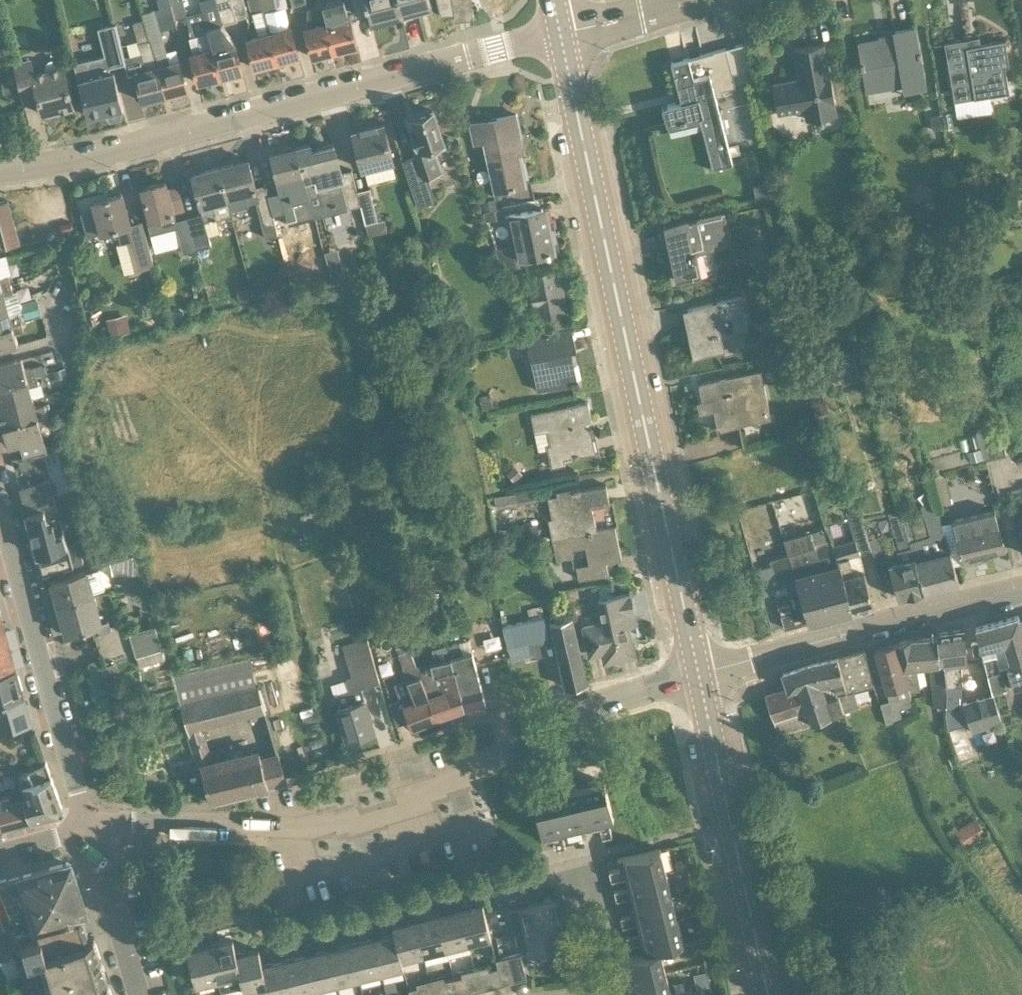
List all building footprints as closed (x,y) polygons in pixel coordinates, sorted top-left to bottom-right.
[(175,19),(186,16),(183,0),(170,0),(175,19)] [(235,20),(230,0),(216,0),(222,23),(235,20)] [(235,20),(249,16),(244,0),(230,0),(235,20)] [(259,0),(248,0),(258,35),(245,39),(253,69),(276,63),(268,32),(265,22),(262,10),(259,0)] [(262,10),(274,7),(272,0),(259,0),(262,10)] [(346,9),(344,0),(338,0),(322,4),(321,5),(325,22),(333,52),(357,46),(348,15),(348,16),(346,9)] [(397,0),(364,0),(371,27),(386,23),(384,15),(400,11),(397,0)] [(400,11),(401,18),(416,15),(414,7),(429,3),(428,0),(397,0),(400,11)] [(439,16),(453,14),(453,21),(473,18),(471,0),(435,0),(439,16)] [(306,9),(305,27),(302,27),(311,58),(333,52),(325,22),(321,5),(306,9)] [(144,20),(165,97),(186,91),(178,60),(169,62),(155,8),(141,12),(144,20)] [(141,103),(165,97),(144,20),(142,20),(132,23),(140,53),(124,57),(125,62),(128,73),(133,72),(141,103)] [(98,28),(104,55),(73,63),(78,81),(87,116),(106,111),(110,117),(119,115),(121,107),(122,107),(113,72),(112,69),(109,70),(107,66),(125,62),(124,57),(116,23),(98,28)] [(211,48),(219,78),(242,72),(234,41),(224,27),(220,24),(206,28),(211,48)] [(268,32),(276,63),(299,57),(291,26),(268,32)] [(197,84),(219,78),(211,48),(206,28),(190,32),(191,36),(190,37),(194,52),(189,53),(197,84)] [(878,40),(858,44),(865,87),(886,84),(887,90),(900,87),(901,93),(925,89),(920,59),(921,58),(920,51),(917,52),(913,28),(893,32),(894,38),(878,41),(878,40)] [(963,39),(947,42),(951,67),(947,68),(953,103),(987,97),(986,91),(1006,88),(1003,68),(1007,67),(1003,41),(979,45),(965,48),(963,39)] [(828,75),(822,44),(793,49),(799,80),(772,85),(777,114),(804,109),(806,120),(835,115),(834,104),(829,74),(828,75)] [(680,101),(661,106),(666,124),(697,115),(699,122),(711,169),(731,164),(729,158),(727,149),(714,100),(713,95),(723,93),(735,90),(725,49),(670,63),(678,93),(679,98),(680,101)] [(15,79),(18,91),(21,101),(37,98),(41,115),(73,107),(63,66),(62,62),(60,60),(57,59),(52,59),(48,61),(45,65),(44,70),(35,73),(31,60),(12,64),(15,79)] [(18,91),(15,79),(1,83),(4,95),(18,91)] [(423,110),(422,108),(412,111),(412,113),(401,117),(414,157),(402,161),(418,207),(436,201),(428,177),(441,173),(433,147),(443,144),(430,108),(423,110)] [(528,200),(514,135),(518,134),(514,115),(470,125),(474,145),(481,143),(493,198),(495,207),(528,200)] [(940,115),(930,116),(932,130),(942,129),(940,115)] [(360,171),(393,163),(382,125),(350,133),(360,171)] [(348,209),(359,206),(355,190),(350,170),(340,172),(333,144),(311,150),(309,144),(295,147),(305,187),(308,197),(310,205),(314,217),(324,215),(322,208),(345,202),(348,209)] [(305,187),(295,147),(291,148),(290,147),(282,149),(282,151),(268,154),(278,193),(267,196),(276,235),(277,235),(288,232),(282,205),(295,202),(292,190),(305,187)] [(276,235),(267,196),(264,185),(255,187),(248,158),(217,166),(229,210),(256,204),(269,254),(282,250),(277,235),(276,235)] [(230,215),(229,210),(217,166),(189,173),(198,209),(200,209),(201,213),(185,217),(194,251),(210,247),(206,233),(203,222),(230,215)] [(194,251),(185,217),(174,220),(173,216),(172,216),(164,182),(140,189),(149,223),(152,233),(175,227),(182,254),(194,251)] [(364,224),(375,221),(377,221),(368,189),(355,190),(359,206),(364,224)] [(131,232),(121,194),(92,202),(94,211),(81,214),(87,236),(100,233),(100,234),(114,230),(118,244),(127,242),(134,271),(153,266),(143,228),(131,232)] [(495,207),(493,198),(481,201),(484,211),(496,208),(495,207)] [(17,243),(6,201),(0,202),(0,248),(17,243)] [(487,221),(506,216),(504,207),(484,212),(487,221)] [(502,269),(534,262),(532,255),(553,250),(544,208),(507,216),(513,245),(498,248),(502,269)] [(723,213),(662,226),(674,280),(700,275),(712,272),(708,251),(730,247),(723,213)] [(70,221),(60,224),(62,233),(73,230),(70,221)] [(375,221),(364,224),(367,235),(378,232),(375,221)] [(773,255),(760,252),(756,268),(769,271),(773,255)] [(421,261),(411,258),(407,270),(418,273),(421,261)] [(534,315),(567,308),(558,266),(525,273),(534,315)] [(9,284),(7,276),(0,278),(0,287),(9,284)] [(5,306),(2,296),(12,293),(9,284),(0,287),(0,307),(5,306)] [(236,290),(238,301),(252,298),(250,287),(236,290)] [(448,295),(436,298),(440,314),(452,311),(448,295)] [(20,323),(42,316),(38,302),(36,303),(34,298),(5,306),(0,307),(0,328),(20,323)] [(689,325),(685,326),(692,358),(724,352),(718,321),(731,318),(734,333),(748,330),(741,298),(686,310),(689,325)] [(126,314),(106,319),(110,336),(130,332),(126,314)] [(0,328),(0,350),(16,345),(13,334),(22,332),(20,323),(0,328)] [(97,328),(99,339),(109,336),(106,326),(97,328)] [(570,386),(578,384),(571,350),(576,349),(571,328),(524,337),(536,392),(570,385),(570,386)] [(35,376),(47,372),(45,364),(23,370),(20,359),(0,364),(0,386),(35,376)] [(67,376),(64,368),(52,371),(55,380),(67,376)] [(769,419),(760,372),(697,385),(700,400),(709,399),(711,411),(713,411),(716,429),(769,419)] [(31,398),(28,387),(37,385),(35,376),(0,386),(0,407),(31,398)] [(478,397),(482,410),(493,407),(489,393),(478,397)] [(46,414),(43,406),(34,409),(31,398),(0,407),(0,426),(0,427),(46,414)] [(811,405),(818,428),(832,424),(824,401),(811,405)] [(869,402),(872,411),(877,409),(875,401),(869,402)] [(593,452),(587,421),(591,420),(587,403),(529,415),(533,433),(545,431),(548,444),(545,445),(550,468),(564,465),(563,458),(593,452)] [(7,447),(19,444),(22,457),(46,450),(42,437),(39,426),(48,423),(46,414),(0,427),(1,428),(2,428),(7,447)] [(983,460),(987,459),(1004,455),(997,425),(975,430),(980,449),(982,458),(983,460)] [(971,447),(978,445),(975,430),(967,432),(971,447)] [(982,458),(980,449),(968,452),(971,461),(982,458)] [(506,473),(514,482),(522,474),(514,465),(506,473)] [(65,544),(47,480),(17,489),(41,575),(81,564),(75,541),(65,544)] [(551,539),(595,528),(591,506),(608,503),(605,485),(578,491),(578,489),(572,490),(572,488),(555,492),(556,496),(546,498),(551,518),(546,519),(550,535),(539,537),(540,541),(551,539)] [(495,509),(516,504),(535,500),(533,489),(492,497),(495,509)] [(900,517),(924,591),(959,582),(934,502),(920,506),(922,515),(909,519),(908,514),(900,517)] [(870,550),(867,540),(858,510),(845,514),(854,539),(832,545),(835,553),(851,610),(873,604),(858,554),(870,550)] [(962,564),(978,560),(977,556),(1004,549),(993,510),(951,522),(962,564)] [(898,560),(888,563),(898,598),(900,597),(924,591),(900,517),(889,520),(891,527),(898,550),(895,551),(898,560)] [(1013,523),(1021,553),(1021,521),(1013,523)] [(524,541),(538,539),(536,523),(521,526),(524,541)] [(595,528),(551,539),(555,560),(571,557),(569,549),(584,546),(588,563),(575,566),(577,579),(607,572),(604,560),(620,556),(613,524),(595,528)] [(809,530),(782,538),(785,547),(787,555),(806,621),(807,622),(809,621),(815,620),(851,610),(835,553),(832,545),(831,540),(826,526),(809,531),(809,530)] [(498,528),(498,539),(509,539),(510,528),(498,528)] [(881,536),(868,540),(871,549),(876,564),(889,559),(881,536)] [(773,592),(784,629),(807,622),(787,555),(769,560),(771,565),(753,570),(760,595),(773,592)] [(133,557),(109,565),(112,575),(139,575),(133,557)] [(453,562),(458,578),(470,574),(465,558),(453,562)] [(112,575),(109,565),(99,567),(112,575)] [(56,603),(94,593),(88,570),(49,581),(56,603)] [(604,626),(583,630),(589,655),(602,652),(603,656),(604,659),(604,660),(605,660),(614,658),(620,660),(624,656),(633,653),(634,653),(634,652),(634,650),(634,649),(628,622),(634,620),(636,620),(633,609),(634,609),(631,596),(630,596),(629,592),(628,592),(628,594),(601,600),(598,600),(604,626)] [(94,593),(56,603),(65,635),(72,633),(73,636),(81,634),(80,631),(97,626),(99,635),(113,631),(110,621),(102,623),(94,593)] [(541,607),(540,607),(526,610),(529,620),(520,622),(501,627),(510,660),(530,655),(527,643),(549,638),(544,616),(541,607)] [(16,669),(4,630),(0,614),(0,673),(16,669)] [(996,621),(1003,644),(1009,667),(1006,667),(1013,690),(1021,687),(1021,632),(1017,616),(1018,616),(1017,615),(996,621)] [(570,619),(548,624),(552,641),(553,641),(564,687),(586,682),(570,619)] [(996,621),(975,627),(990,694),(991,695),(1005,691),(1005,690),(999,669),(1003,668),(1006,667),(1009,667),(1003,644),(996,621)] [(139,666),(165,659),(155,626),(129,634),(139,666)] [(942,661),(945,685),(945,709),(947,730),(963,726),(958,709),(958,696),(960,695),(959,683),(960,683),(959,663),(967,663),(963,628),(936,632),(936,636),(940,661),(942,661)] [(435,717),(424,687),(409,650),(403,636),(392,640),(398,654),(402,668),(400,669),(404,680),(394,685),(398,696),(402,694),(405,703),(403,704),(410,728),(434,719),(434,717),(435,717)] [(931,687),(945,685),(942,661),(940,661),(936,636),(909,640),(897,643),(907,690),(920,688),(916,666),(929,665),(931,687)] [(345,739),(372,730),(359,688),(377,682),(362,638),(339,645),(349,675),(343,677),(347,690),(331,696),(345,739)] [(446,650),(462,707),(485,703),(470,653),(468,640),(445,647),(447,650),(446,650)] [(911,704),(907,690),(897,643),(874,649),(889,700),(880,702),(885,725),(903,718),(899,708),(911,704)] [(786,688),(764,696),(776,733),(811,722),(842,712),(858,709),(857,704),(870,700),(866,688),(872,686),(864,648),(836,655),(810,660),(781,671),(786,688)] [(462,708),(462,707),(446,650),(439,652),(441,659),(430,662),(436,682),(432,683),(424,687),(435,717),(462,708)] [(264,712),(257,687),(250,658),(173,677),(180,706),(189,739),(187,739),(195,764),(199,762),(208,801),(285,782),(277,750),(279,750),(266,711),(264,712)] [(102,663),(91,668),(103,696),(115,690),(102,663)] [(23,694),(16,669),(0,673),(0,701),(23,694)] [(0,701),(0,729),(31,720),(23,694),(0,701)] [(992,698),(963,707),(971,733),(1000,724),(992,698)] [(23,797),(30,820),(58,813),(59,813),(62,807),(61,807),(51,777),(50,777),(45,762),(16,775),(23,797)] [(23,797),(9,801),(7,793),(5,794),(0,779),(0,780),(0,827),(30,820),(23,797)] [(611,836),(609,826),(607,819),(613,817),(604,782),(531,799),(540,837),(541,836),(542,841),(552,839),(554,849),(564,847),(560,832),(571,829),(575,845),(584,843),(581,832),(599,827),(602,838),(611,836)] [(975,816),(954,830),(964,845),(985,832),(975,816)] [(658,848),(620,857),(621,859),(617,860),(619,868),(608,871),(610,880),(624,877),(626,887),(613,890),(615,899),(626,897),(630,915),(619,918),(621,927),(636,923),(638,933),(624,937),(626,946),(637,943),(640,954),(621,958),(621,959),(617,960),(619,968),(607,971),(609,980),(625,976),(627,987),(613,990),(614,994),(670,994),(658,949),(682,943),(658,848)] [(163,857),(161,855),(148,858),(147,859),(147,861),(147,864),(149,866),(151,868),(153,869),(156,869),(159,868),(162,867),(163,864),(164,862),(164,860),(163,857)] [(84,916),(88,915),(88,914),(87,914),(72,866),(66,863),(0,881),(0,888),(13,922),(11,923),(14,931),(84,914),(84,916)] [(523,930),(558,921),(553,899),(518,907),(523,930)] [(459,909),(468,945),(491,939),(482,904),(459,909)] [(445,950),(468,945),(459,909),(437,915),(445,950)] [(495,909),(485,912),(487,922),(498,919),(495,909)] [(84,916),(84,914),(14,931),(19,943),(23,942),(28,959),(43,994),(112,994),(94,936),(87,938),(82,917),(84,916)] [(423,956),(445,950),(437,915),(414,920),(423,956)] [(401,961),(423,956),(414,920),(392,926),(394,933),(401,961)] [(558,921),(523,930),(529,953),(563,944),(558,921)] [(403,969),(401,961),(394,933),(370,939),(379,975),(403,969)] [(357,980),(379,975),(370,939),(348,944),(357,980)] [(236,955),(232,940),(208,946),(217,980),(220,993),(222,992),(223,994),(244,994),(242,987),(238,974),(239,974),(235,956),(236,955)] [(335,985),(357,980),(348,944),(326,950),(335,985)] [(194,985),(217,980),(208,946),(186,951),(194,985)] [(262,965),(258,950),(236,955),(235,956),(239,974),(238,974),(242,987),(244,994),(246,994),(245,991),(265,986),(266,985),(260,965),(262,965)] [(312,991),(335,985),(326,950),(303,955),(312,991)] [(506,956),(513,982),(525,979),(519,954),(506,956)] [(312,991),(303,955),(282,960),(290,994),(295,994),(312,991)] [(501,985),(513,982),(506,956),(495,959),(497,967),(501,985)] [(26,957),(16,961),(29,994),(41,994),(26,957)] [(282,960),(262,965),(260,965),(266,985),(265,986),(267,994),(290,994),(282,960)] [(713,987),(709,962),(684,966),(688,991),(713,987)] [(501,985),(497,967),(489,969),(488,965),(474,968),(479,991),(501,985)] [(479,991),(474,968),(459,971),(461,976),(452,978),(456,994),(461,994),(479,991)] [(452,978),(444,980),(443,976),(428,979),(432,994),(456,994),(452,978)] [(428,979),(407,984),(409,994),(432,994),(428,979)]
